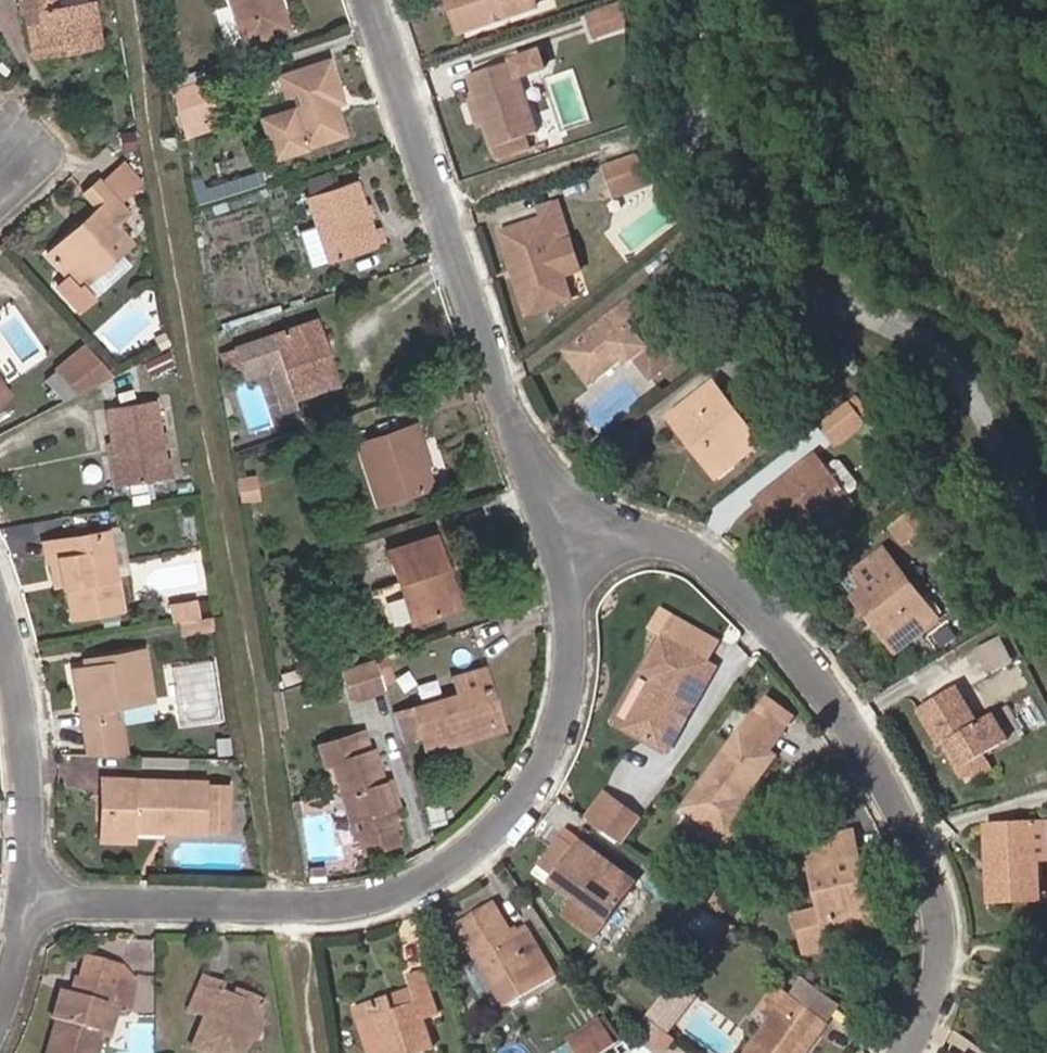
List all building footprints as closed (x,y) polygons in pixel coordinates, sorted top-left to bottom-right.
[(34,50),(77,45),(78,51),(102,48),(96,5),(58,8),(57,0),(22,0),(24,12),(30,13),(34,50)] [(249,42),(288,30),(279,0),(235,0),(249,42)] [(542,6),(540,0),(478,0),(480,6),(464,12),(470,31),(542,6)] [(629,2),(629,1),(608,9),(616,33),(629,28),(629,2)] [(608,9),(589,16),(597,39),(616,33),(608,9)] [(77,45),(34,50),(35,57),(78,51),(77,45)] [(479,90),(498,148),(550,132),(530,77),(558,69),(552,53),(479,76),(484,89),(479,90)] [(332,91),(339,88),(331,62),(285,77),(295,107),(265,118),(279,156),(347,135),(337,104),(332,91)] [(223,118),(209,80),(174,92),(187,131),(223,118)] [(337,104),(344,102),(339,88),(332,91),(337,104)] [(614,200),(644,186),(636,154),(602,165),(614,200)] [(48,254),(79,288),(130,243),(116,226),(128,215),(121,206),(141,189),(124,169),(104,186),(101,184),(87,196),(99,211),(48,254)] [(313,197),(334,263),(386,246),(381,228),(376,230),(359,182),(313,197)] [(564,278),(585,273),(559,200),(536,205),(538,217),(497,231),(510,268),(525,319),(576,303),(564,278)] [(569,353),(592,383),(631,354),(653,381),(684,357),(639,300),(569,353)] [(313,317),(271,331),(232,346),(218,353),(230,368),(238,366),(247,381),(269,374),(272,386),(279,385),(289,401),(328,387),(330,394),(344,389),(333,359),(327,361),(313,317)] [(333,359),(321,322),(313,317),(327,361),(333,359)] [(119,379),(92,350),(67,373),(87,395),(119,379)] [(15,396),(0,375),(0,407),(15,396)] [(724,484),(772,446),(719,380),(673,419),(692,444),(698,440),(707,452),(702,456),(724,484)] [(872,417),(858,397),(818,429),(833,447),(872,417)] [(110,412),(123,488),(171,481),(159,406),(110,412)] [(364,444),(383,503),(435,487),(421,444),(425,442),(419,427),(364,444)] [(698,440),(692,444),(702,456),(707,452),(698,440)] [(818,515),(823,520),(847,500),(814,459),(757,504),(785,540),(818,515)] [(852,506),(847,500),(823,520),(828,526),(852,506)] [(902,529),(914,544),(935,527),(923,512),(902,529)] [(393,552),(416,626),(462,610),(438,536),(393,552)] [(64,563),(68,590),(71,589),(77,620),(125,613),(112,537),(52,545),(55,564),(64,563)] [(858,598),(872,618),(876,623),(903,659),(951,620),(885,542),(852,569),(868,592),(858,598)] [(59,591),(68,590),(64,563),(55,564),(59,591)] [(207,594),(176,599),(182,631),(213,626),(207,594)] [(654,678),(627,728),(674,754),(738,646),(677,614),(644,671),(654,678)] [(990,667),(1014,660),(1007,637),(983,644),(990,667)] [(79,672),(88,729),(118,725),(116,709),(157,702),(150,653),(106,660),(107,667),(79,672)] [(219,658),(184,660),(187,720),(222,718),(219,658)] [(386,692),(376,661),(343,672),(352,702),(386,692)] [(429,755),(461,744),(458,737),(487,729),(478,699),(486,696),(478,673),(448,682),(453,699),(415,711),(429,755)] [(940,748),(943,747),(950,742),(967,768),(971,766),(980,783),(1003,770),(995,758),(1021,742),(1002,711),(985,721),(965,686),(919,711),(940,748)] [(772,695),(684,812),(728,843),(755,810),(745,803),(779,760),(771,755),(800,717),(772,695)] [(499,733),(486,696),(478,699),(487,729),(458,737),(461,744),(499,733)] [(365,855),(400,844),(374,754),(357,759),(350,738),(318,746),(325,768),(334,766),(355,836),(358,835),(365,855)] [(950,742),(943,747),(959,773),(967,768),(950,742)] [(119,827),(138,828),(166,828),(165,834),(205,835),(206,783),(107,782),(107,814),(119,815),(119,827)] [(632,839),(648,808),(605,786),(589,817),(632,839)] [(990,866),(999,866),(1000,902),(1046,903),(1046,820),(989,822),(990,866)] [(852,833),(824,841),(827,855),(813,858),(825,911),(801,917),(809,954),(834,949),(832,941),(828,924),(864,916),(856,884),(864,882),(852,833)] [(553,882),(596,913),(622,875),(581,843),(577,849),(564,839),(542,868),(555,879),(553,882)] [(810,844),(813,858),(827,855),(824,841),(810,844)] [(999,866),(990,866),(992,902),(1000,902),(999,866)] [(864,916),(828,924),(832,941),(876,931),(864,882),(856,884),(864,916)] [(522,960),(512,942),(491,906),(456,926),(504,1007),(551,978),(536,952),(522,960)] [(701,949),(712,957),(733,929),(724,922),(701,949)] [(522,960),(536,952),(526,934),(512,942),(522,960)] [(116,978),(113,987),(101,984),(107,962),(96,958),(88,963),(83,980),(86,980),(84,990),(79,994),(70,992),(62,1018),(66,1019),(56,1052),(101,1052),(107,1032),(113,1034),(119,1010),(126,1011),(134,983),(116,978)] [(119,966),(107,962),(101,984),(113,987),(119,966)] [(413,989),(372,1004),(388,1050),(428,1038),(422,1018),(438,1012),(425,971),(409,976),(413,989)] [(84,990),(86,980),(83,980),(74,978),(70,992),(79,994),(84,990)] [(761,1006),(776,1018),(796,994),(780,983),(761,1006)] [(197,1052),(247,1052),(266,1008),(243,998),(240,1004),(222,997),(224,990),(209,984),(196,1014),(211,1021),(197,1052)] [(776,1018),(747,1052),(812,1052),(835,1023),(796,994),(776,1018)] [(372,1004),(352,1011),(366,1052),(422,1052),(432,1050),(428,1038),(388,1050),(372,1004)] [(556,1045),(561,1052),(604,1052),(627,1039),(609,1011),(556,1045)] [(669,1052),(670,1052),(680,1041),(666,1031),(657,1044),(669,1052)]
